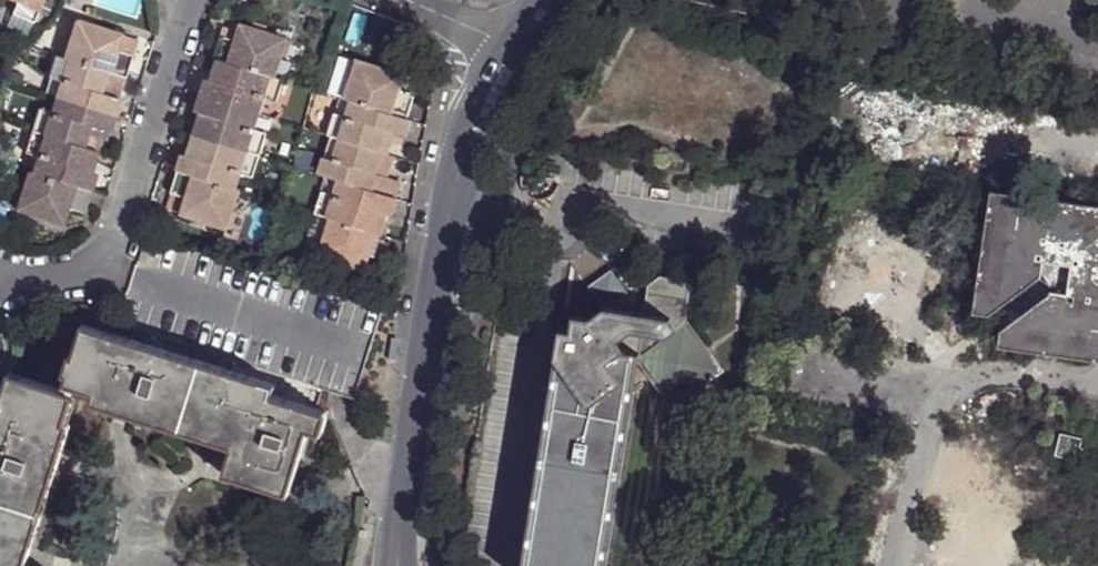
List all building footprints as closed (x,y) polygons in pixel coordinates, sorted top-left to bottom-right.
[(15,4),(11,14),(31,22),(40,0),(6,0),(15,4)] [(71,40),(65,61),(114,77),(123,79),(128,61),(115,56),(119,37),(105,32),(104,36),(95,33),(96,30),(71,22),(65,38),(71,40)] [(219,41),(212,61),(220,64),(270,80),(277,59),(281,60),(286,43),(260,35),(258,40),(251,38),(252,33),(241,31),(234,45),(219,41)] [(119,37),(115,56),(128,61),(134,41),(119,37)] [(65,61),(54,58),(48,77),(59,81),(55,98),(112,115),(115,101),(97,94),(100,84),(107,87),(114,77),(65,61)] [(220,64),(212,61),(206,82),(226,88),(228,79),(223,76),(220,64)] [(270,80),(220,64),(223,76),(228,79),(226,88),(206,82),(199,100),(256,118),(262,98),(274,102),(280,84),(270,80)] [(353,82),(346,105),(351,106),(404,123),(411,101),(398,95),(402,79),(390,75),(388,78),(382,77),(381,73),(354,65),(349,79),(353,82)] [(97,94),(115,101),(123,79),(114,77),(107,87),(100,84),(97,94)] [(38,110),(31,132),(95,152),(94,142),(89,140),(92,130),(106,133),(112,115),(55,98),(50,113),(38,110)] [(256,118),(199,100),(196,114),(215,120),(212,131),(209,130),(201,141),(258,158),(265,134),(253,130),(256,118)] [(337,102),(332,115),(347,119),(351,106),(346,105),(337,102)] [(329,141),(386,158),(386,142),(382,140),(384,132),(405,137),(409,125),(404,123),(351,106),(347,119),(332,115),(324,139),(329,141)] [(196,114),(190,137),(201,141),(209,130),(212,131),(215,120),(196,114)] [(95,152),(99,153),(106,133),(92,130),(89,140),(94,142),(95,152)] [(95,152),(31,132),(26,155),(37,159),(31,175),(88,192),(92,177),(79,172),(82,160),(88,163),(95,152)] [(190,137),(182,158),(203,163),(205,155),(201,153),(201,141),(190,137)] [(258,158),(201,141),(201,153),(205,155),(203,163),(182,158),(176,176),(233,194),(239,173),(252,177),(258,158)] [(336,183),(337,184),(392,202),(398,184),(381,178),(383,172),(388,173),(393,160),(386,158),(329,141),(318,177),(336,183)] [(31,175),(28,174),(23,194),(18,193),(13,209),(38,218),(41,215),(47,217),(47,220),(61,224),(66,209),(81,212),(88,192),(31,175)] [(233,194),(176,176),(170,196),(186,202),(181,216),(196,222),(196,218),(204,221),(204,224),(230,232),(236,213),(232,212),(238,195),(233,194)] [(320,194),(312,218),(326,222),(372,236),(371,222),(367,219),(371,211),(386,214),(392,216),(396,202),(392,202),(337,184),(332,198),(320,194)] [(1097,359),(1097,206),(993,190),(975,310),(990,313),(1016,295),(1029,309),(1005,326),(1001,346),(1097,359)] [(186,202),(170,196),(165,212),(181,216),(186,202)] [(371,222),(372,236),(380,238),(386,214),(371,211),(367,219),(371,222)] [(312,218),(300,252),(312,256),(317,240),(321,239),(326,222),(312,218)] [(372,236),(326,222),(321,239),(317,240),(312,256),(338,265),(340,263),(346,266),(346,267),(359,271),(366,256),(380,260),(387,241),(380,238),(372,236)] [(604,304),(624,289),(609,269),(589,286),(604,304)] [(668,317),(675,326),(683,320),(689,281),(659,276),(646,286),(643,304),(629,302),(622,295),(626,291),(624,289),(604,304),(668,317)] [(637,352),(621,350),(617,339),(633,331),(665,335),(675,326),(668,317),(604,304),(589,316),(571,315),(569,331),(558,329),(521,565),(602,565),(636,361),(637,352)] [(637,352),(636,361),(669,407),(723,372),(683,320),(675,326),(665,335),(637,352)] [(287,495),(306,432),(312,433),(320,411),(272,393),(274,386),(82,326),(62,386),(73,390),(210,433),(210,441),(232,448),(224,476),(287,495)] [(33,548),(27,546),(62,426),(54,423),(63,395),(59,394),(9,378),(0,407),(0,565),(27,565),(33,548)] [(62,426),(73,390),(62,386),(59,394),(63,395),(54,423),(62,426)] [(1080,446),(1060,440),(1054,462),(1074,467),(1080,446)]
